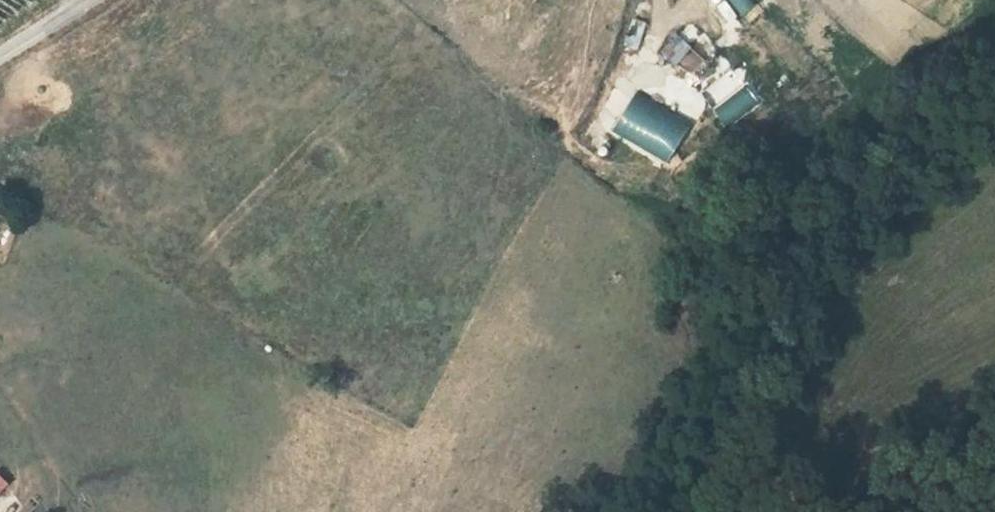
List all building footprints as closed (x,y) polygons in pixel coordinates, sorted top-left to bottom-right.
[(735,9),(754,0),(730,0),(735,9)] [(609,136),(652,160),(675,119),(632,95),(609,136)] [(617,288),(625,276),(615,269),(607,280),(617,288)]
